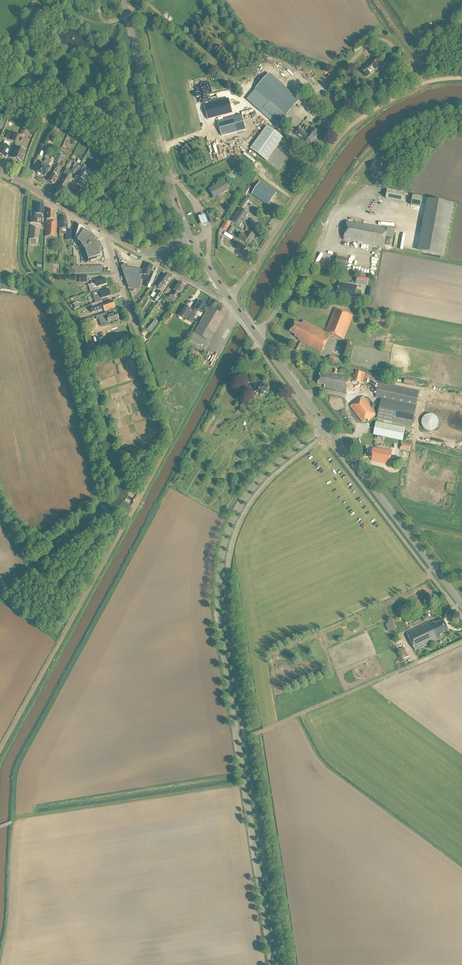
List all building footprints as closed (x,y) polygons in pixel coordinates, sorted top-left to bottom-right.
[(378,68),(377,66),(380,63),(374,57),(371,60),(372,61),(361,70),(367,77),(368,77),(367,76),(370,73),(371,74),(374,71),(374,70),(377,67),(378,68)] [(256,89),(271,102),(286,116),(299,101),(270,74),(256,89)] [(210,101),(208,92),(210,92),(208,83),(202,85),(202,87),(197,88),(198,94),(197,94),(198,98),(199,98),(201,103),(205,102),(208,102),(210,101)] [(229,99),(208,104),(206,105),(205,105),(208,120),(233,114),(229,99)] [(280,123),(286,116),(271,102),(265,108),(264,109),(261,113),(277,126),(280,123)] [(246,130),(242,115),(218,122),(222,137),(246,130)] [(266,161),(283,138),(267,126),(250,149),(266,161)] [(309,147),(319,134),(312,128),(306,135),(299,129),(295,134),(303,141),(302,141),(309,147)] [(12,133),(9,140),(15,142),(18,135),(12,133)] [(9,148),(7,147),(8,144),(5,142),(3,145),(1,144),(0,146),(0,155),(5,157),(9,148)] [(17,147),(13,158),(20,161),(25,151),(17,147)] [(217,154),(212,155),(213,161),(223,160),(222,152),(217,153),(217,154)] [(59,154),(55,162),(58,164),(61,159),(63,160),(65,157),(63,156),(60,154),(59,154)] [(47,167),(50,161),(52,162),(53,160),(50,158),(49,161),(45,159),(43,164),(41,163),(40,164),(38,167),(37,169),(38,169),(36,173),(37,174),(37,175),(38,175),(39,175),(40,175),(44,177),(49,168),(47,167)] [(389,168),(381,164),(380,166),(374,163),(372,167),(371,166),(370,169),(371,169),(370,170),(373,171),(371,176),(370,175),(370,176),(377,179),(376,179),(379,174),(381,173),(385,175),(388,168),(389,168)] [(52,174),(51,174),(47,181),(53,184),(57,177),(56,177),(57,174),(61,168),(57,166),(55,169),(52,174)] [(68,183),(67,182),(69,178),(68,178),(70,175),(69,172),(70,171),(66,169),(63,175),(61,179),(62,180),(58,187),(63,190),(68,183)] [(233,182),(238,175),(232,171),(227,177),(233,182)] [(79,188),(82,181),(78,179),(74,186),(74,185),(69,194),(75,197),(77,192),(78,193),(80,189),(79,188)] [(214,199),(231,189),(226,180),(209,190),(214,199)] [(277,193),(260,182),(251,195),(268,206),(277,193)] [(387,190),(386,199),(404,203),(405,194),(387,190)] [(422,198),(413,196),(411,206),(421,208),(422,198)] [(249,201),(245,198),(239,206),(244,209),(249,201)] [(443,256),(453,204),(437,201),(437,200),(432,199),(432,200),(430,200),(421,251),(443,256)] [(43,215),(43,210),(43,205),(37,205),(36,208),(35,214),(32,213),(31,223),(37,223),(37,219),(41,219),(42,214),(43,215)] [(240,227),(249,214),(240,208),(231,221),(240,227)] [(56,237),(57,222),(53,222),(53,219),(54,211),(47,211),(47,219),(47,222),(46,222),(45,246),(52,246),(52,237),(56,237)] [(218,219),(216,212),(209,215),(210,217),(209,217),(211,221),(211,222),(215,220),(218,219)] [(202,216),(199,218),(203,227),(206,226),(209,225),(206,215),(202,216)] [(226,232),(231,225),(225,221),(221,228),(226,232)] [(384,248),(387,230),(347,222),(344,241),(384,248)] [(87,233),(88,231),(86,229),(85,228),(83,227),(81,226),(79,226),(78,226),(78,227),(74,240),(75,240),(75,239),(80,242),(79,243),(80,242),(84,247),(83,248),(83,249),(87,248),(88,249),(84,251),(85,251),(86,250),(87,256),(86,257),(87,257),(88,257),(88,263),(87,263),(87,264),(102,263),(101,263),(101,260),(103,259),(102,252),(100,252),(99,249),(101,249),(98,242),(96,243),(94,240),(96,239),(91,234),(90,235),(87,233)] [(39,240),(40,228),(30,227),(29,239),(39,240)] [(247,235),(246,236),(242,234),(238,240),(246,244),(247,241),(250,243),(254,236),(248,232),(246,235),(247,235)] [(243,253),(246,248),(234,241),(232,244),(236,246),(234,249),(243,253)] [(335,265),(346,267),(347,259),(336,257),(335,265)] [(125,265),(120,266),(126,282),(127,286),(128,288),(139,290),(139,289),(140,286),(142,274),(145,275),(143,280),(146,281),(146,283),(152,285),(156,274),(150,272),(151,270),(150,270),(152,266),(146,263),(144,267),(142,271),(139,270),(126,268),(125,265)] [(160,289),(164,284),(165,285),(170,278),(164,274),(162,277),(161,277),(155,286),(160,289)] [(356,284),(368,286),(369,279),(357,277),(356,284)] [(106,284),(104,278),(95,281),(94,280),(91,281),(91,284),(88,285),(90,292),(99,289),(98,286),(106,284)] [(180,295),(185,286),(179,282),(173,290),(174,291),(172,295),(171,294),(168,299),(174,303),(177,298),(176,298),(178,294),(180,295)] [(355,298),(358,285),(339,282),(338,291),(339,291),(339,295),(355,298)] [(12,285),(0,283),(0,290),(11,291),(17,292),(17,285),(12,285)] [(101,298),(110,295),(108,289),(99,292),(99,291),(92,293),(95,303),(101,301),(102,301),(101,298)] [(159,290),(155,296),(153,299),(157,302),(163,293),(159,290)] [(114,308),(112,301),(102,304),(101,301),(95,303),(91,305),(92,308),(90,308),(91,312),(103,308),(104,311),(114,308)] [(201,313),(206,305),(199,301),(194,309),(193,311),(191,310),(191,309),(184,305),(178,316),(185,320),(186,319),(192,322),(198,311),(201,313)] [(209,308),(188,344),(203,353),(227,312),(220,308),(221,307),(216,304),(213,310),(209,308)] [(345,335),(352,316),(334,309),(326,332),(344,340),(346,335),(345,335)] [(108,323),(118,320),(116,313),(106,316),(105,313),(95,317),(97,322),(101,320),(102,323),(107,321),(108,323)] [(361,314),(360,322),(378,326),(379,318),(361,314)] [(321,354),(331,336),(304,321),(301,326),(295,323),(290,332),(296,335),(295,337),(299,339),(298,340),(301,342),(301,343),(321,354)] [(356,372),(354,381),(363,384),(365,374),(356,372)] [(347,393),(350,378),(333,375),(333,376),(327,374),(327,376),(320,374),(318,384),(325,385),(324,388),(347,393)] [(266,388),(268,388),(268,385),(266,385),(265,384),(256,386),(256,388),(250,389),(252,396),(256,395),(259,394),(260,395),(263,394),(263,393),(267,392),(266,388)] [(378,384),(375,399),(416,407),(419,392),(378,384)] [(368,422),(377,415),(364,396),(350,407),(362,423),(366,419),(368,422)] [(377,418),(412,425),(416,407),(381,400),(377,418)] [(435,416),(434,416),(432,415),(431,415),(429,415),(428,415),(427,415),(425,416),(424,417),(423,418),(422,419),(422,420),(421,422),(421,423),(422,425),(422,426),(423,428),(423,429),(424,430),(426,431),(427,431),(428,432),(430,432),(431,432),(433,431),(434,431),(435,430),(436,429),(437,428),(438,427),(438,425),(438,424),(438,422),(438,421),(438,420),(437,418),(436,417),(435,416)] [(402,441),(405,428),(376,422),(373,435),(402,441)] [(401,444),(400,450),(410,452),(411,445),(402,443),(401,444)] [(372,450),(366,449),(365,457),(372,458),(371,461),(389,465),(392,452),(377,449),(373,448),(372,450)] [(441,635),(449,631),(444,620),(436,624),(436,622),(431,625),(430,622),(407,634),(416,652),(442,639),(441,635)] [(389,631),(397,628),(395,621),(387,624),(389,631)]
